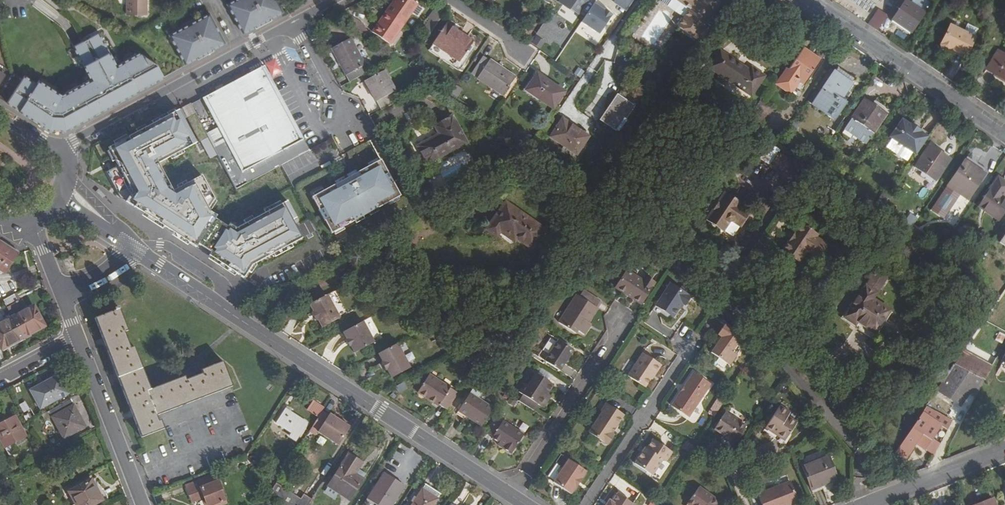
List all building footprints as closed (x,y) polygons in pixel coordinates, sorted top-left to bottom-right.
[(129,16),(148,16),(148,0),(129,0),(129,16)] [(245,33),(257,26),(258,28),(273,19),(273,18),(285,11),(279,0),(236,0),(229,3),(245,33)] [(372,33),(390,45),(417,4),(411,0),(394,0),(372,33)] [(570,13),(579,0),(551,0),(570,13)] [(633,0),(614,0),(613,2),(626,11),(633,0)] [(675,0),(672,0),(668,7),(684,18),(690,10),(675,0)] [(684,18),(678,27),(696,40),(720,5),(714,0),(711,0),(710,0),(675,0),(690,10),(684,18)] [(892,21),(910,33),(923,15),(905,2),(892,21)] [(594,5),(581,24),(599,37),(612,17),(594,5)] [(879,10),(869,25),(877,31),(887,16),(879,10)] [(214,49),(227,43),(211,13),(198,20),(197,18),(190,22),(191,24),(171,34),(187,64),(199,57),(200,59),(215,50),(214,49)] [(352,18),(347,24),(362,34),(365,30),(364,26),(352,18)] [(420,31),(428,36),(438,21),(436,20),(434,22),(429,18),(420,31)] [(434,43),(460,61),(471,44),(473,42),(446,25),(434,43)] [(975,37),(949,25),(939,45),(941,49),(946,52),(950,50),(951,48),(956,50),(955,52),(955,53),(965,58),(975,37)] [(77,45),(72,47),(85,72),(87,71),(90,79),(72,89),(74,92),(64,97),(60,95),(61,93),(42,81),(39,85),(27,77),(9,105),(34,120),(36,117),(43,121),(41,124),(52,131),(63,132),(118,102),(116,98),(121,96),(123,100),(163,78),(156,66),(138,54),(115,66),(98,34),(77,45)] [(333,49),(350,83),(369,73),(352,40),(333,49)] [(804,84),(818,64),(808,57),(810,53),(802,48),(777,86),(784,91),(791,82),(790,81),(793,77),(804,84)] [(721,51),(710,68),(751,95),(764,76),(752,68),(750,71),(721,51)] [(987,69),(1004,81),(1004,55),(999,51),(987,69)] [(821,60),(810,53),(808,57),(818,64),(821,60)] [(483,55),(471,73),(502,93),(514,76),(483,55)] [(304,138),(266,65),(205,98),(228,141),(216,147),(228,170),(235,183),(238,188),(251,181),(281,165),(310,149),(304,138)] [(577,67),(574,74),(581,78),(584,70),(577,67)] [(837,68),(835,72),(851,83),(853,79),(837,68)] [(366,82),(381,111),(399,101),(384,72),(366,82)] [(834,119),(845,103),(840,99),(851,83),(835,72),(813,104),(834,119)] [(563,91),(550,83),(536,73),(525,90),(552,108),(558,99),(563,91)] [(552,80),(550,83),(563,91),(558,99),(560,101),(567,91),(552,80)] [(856,86),(851,83),(840,99),(845,103),(856,86)] [(600,121),(608,126),(618,133),(628,120),(636,108),(618,95),(600,121)] [(873,106),(874,104),(865,98),(852,119),(858,123),(874,133),(886,115),(873,106)] [(760,100),(750,115),(762,124),(768,115),(762,111),(766,104),(760,100)] [(888,113),(874,104),(873,106),(886,115),(888,113)] [(302,240),(285,204),(237,229),(211,213),(218,202),(204,177),(173,193),(159,163),(196,144),(179,111),(107,148),(119,166),(107,172),(119,196),(128,203),(243,278),(250,266),(302,240)] [(418,146),(427,163),(466,143),(453,117),(435,127),(436,128),(439,135),(418,146)] [(916,155),(928,137),(920,132),(921,131),(911,123),(910,125),(902,119),(890,137),(893,139),(913,153),(916,155)] [(550,137),(565,147),(577,155),(584,145),(589,138),(563,120),(550,137)] [(631,122),(628,120),(618,133),(608,126),(605,131),(619,144),(631,122)] [(867,144),(874,133),(858,123),(851,133),(867,144)] [(221,128),(210,134),(216,147),(228,141),(221,128)] [(589,148),(584,145),(577,155),(565,147),(562,152),(578,163),(589,148)] [(923,171),(937,180),(951,159),(931,145),(915,166),(923,171)] [(436,186),(476,167),(468,151),(429,170),(436,186)] [(780,154),(771,167),(783,175),(779,181),(791,189),(804,171),(780,154)] [(381,160),(311,197),(331,233),(400,196),(381,160)] [(960,166),(945,188),(965,202),(980,180),(960,166)] [(937,180),(923,171),(920,175),(933,184),(937,180)] [(979,205),(999,219),(1004,210),(1004,198),(1003,196),(1004,193),(1004,181),(999,177),(979,205)] [(749,212),(739,205),(741,202),(726,191),(706,219),(723,230),(730,219),(740,226),(749,212)] [(873,209),(877,212),(889,195),(884,192),(873,209)] [(504,200),(484,230),(510,246),(514,240),(530,251),(546,226),(504,200)] [(912,229),(917,216),(908,213),(903,226),(912,229)] [(801,223),(783,249),(799,260),(806,249),(818,258),(827,244),(815,236),(817,233),(801,223)] [(6,274),(19,254),(0,241),(0,270),(6,274)] [(633,295),(632,297),(641,303),(654,283),(646,277),(643,281),(627,271),(616,287),(627,294),(628,291),(633,295)] [(331,276),(323,281),(326,287),(334,283),(331,276)] [(670,283),(656,304),(674,317),(683,304),(685,305),(690,297),(670,283)] [(844,315),(854,322),(856,319),(873,330),(885,312),(869,301),(873,296),(863,289),(850,307),(844,315)] [(587,322),(588,323),(598,309),(596,308),(600,301),(584,291),(580,297),(577,295),(559,322),(576,334),(578,331),(584,335),(589,327),(585,325),(587,322)] [(21,306),(15,294),(3,300),(10,312),(21,306)] [(326,294),(308,304),(313,312),(310,313),(315,321),(317,320),(321,327),(339,318),(326,294)] [(885,312),(873,330),(869,335),(852,324),(854,322),(844,315),(850,307),(848,305),(837,320),(869,342),(888,315),(885,312)] [(184,374),(185,378),(152,391),(136,347),(132,348),(126,331),(130,330),(120,306),(116,307),(118,310),(96,318),(141,438),(165,429),(161,420),(158,421),(157,416),(233,387),(224,362),(203,371),(201,365),(190,369),(184,374)] [(34,307),(13,318),(24,337),(45,327),(34,307)] [(24,337),(13,318),(0,324),(0,344),(2,349),(24,337)] [(344,331),(364,321),(363,320),(343,330),(344,331)] [(364,322),(364,321),(344,331),(344,332),(364,322)] [(353,344),(351,345),(355,353),(375,342),(364,322),(344,332),(347,338),(349,337),(353,344)] [(732,351),(737,343),(741,338),(734,334),(735,332),(725,324),(718,335),(722,338),(711,353),(728,364),(731,363),(736,357),(735,354),(732,351)] [(1004,336),(1004,334),(999,332),(995,340),(1002,343),(1004,336)] [(553,334),(539,355),(561,370),(575,348),(553,334)] [(742,347),(737,343),(732,351),(735,354),(736,357),(742,347)] [(411,368),(398,344),(379,354),(384,362),(382,363),(387,371),(388,370),(393,378),(411,368)] [(991,367),(963,351),(954,364),(984,380),(991,367)] [(643,353),(628,376),(645,388),(655,373),(656,374),(661,365),(643,353)] [(954,364),(937,390),(955,402),(963,389),(975,397),(984,380),(954,364)] [(43,379),(45,383),(58,375),(63,384),(66,382),(59,370),(43,379)] [(539,404),(547,392),(553,382),(535,371),(528,383),(524,381),(518,390),(521,392),(518,399),(534,409),(538,403),(539,404)] [(681,396),(679,396),(672,407),(689,418),(711,385),(694,374),(687,384),(687,387),(681,396)] [(68,393),(63,384),(58,375),(45,383),(32,390),(41,407),(68,393)] [(447,411),(458,394),(428,375),(417,392),(437,406),(438,405),(447,411)] [(404,383),(395,386),(398,392),(407,389),(404,383)] [(687,384),(679,396),(681,396),(687,387),(687,384)] [(963,389),(955,402),(960,405),(969,393),(963,389)] [(547,392),(539,404),(543,406),(550,394),(547,392)] [(469,395),(459,411),(481,426),(492,410),(469,395)] [(86,426),(71,398),(49,410),(64,438),(86,426)] [(324,411),(326,408),(315,400),(309,409),(320,416),(324,411)] [(613,426),(616,428),(624,416),(608,405),(589,433),(605,444),(609,444),(613,438),(612,435),(611,435),(610,434),(611,431),(611,429),(613,426)] [(916,443),(934,455),(940,443),(932,439),(939,426),(946,430),(952,420),(926,406),(896,451),(906,458),(916,443)] [(778,408),(764,429),(783,442),(794,425),(785,418),(787,415),(778,408)] [(286,409),(277,422),(293,432),(289,438),(296,442),(309,424),(286,409)] [(0,416),(0,437),(5,446),(26,435),(15,415),(13,416),(10,411),(0,416)] [(320,416),(317,421),(323,426),(321,429),(341,442),(352,425),(332,412),(330,416),(324,411),(320,416)] [(714,429),(723,435),(726,437),(725,439),(734,445),(746,426),(725,412),(714,429)] [(503,445),(502,448),(510,453),(524,434),(503,420),(502,422),(496,418),(487,433),(493,437),(492,438),(499,443),(503,445)] [(673,453),(653,440),(643,455),(641,454),(634,465),(646,473),(655,472),(662,461),(665,463),(673,453)] [(351,454),(331,488),(339,493),(351,500),(368,474),(360,469),(364,462),(351,454)] [(826,457),(802,466),(811,489),(836,480),(826,457)] [(246,458),(227,465),(229,472),(250,464),(246,458)] [(578,478),(580,480),(585,472),(568,459),(563,467),(559,467),(556,470),(557,474),(558,475),(552,482),(570,494),(576,486),(573,484),(578,478)] [(393,462),(376,488),(396,501),(411,479),(403,473),(405,470),(393,462)] [(413,476),(405,470),(403,473),(411,479),(413,476)] [(187,486),(193,501),(204,497),(207,504),(226,504),(227,504),(215,475),(187,486)] [(760,494),(764,504),(793,504),(797,503),(789,482),(760,494)] [(72,495),(78,504),(98,504),(104,502),(95,483),(72,495)] [(314,500),(306,495),(302,500),(277,483),(272,490),(285,504),(310,504),(314,500)] [(428,484),(424,490),(439,500),(442,494),(428,484)] [(336,498),(339,493),(331,488),(328,493),(336,498)] [(376,488),(373,492),(392,504),(394,504),(396,501),(376,488)] [(688,504),(717,504),(714,497),(699,488),(688,503),(688,504)] [(439,500),(424,490),(414,504),(435,504),(439,500)] [(617,494),(611,503),(609,502),(607,504),(633,504),(617,494)]
